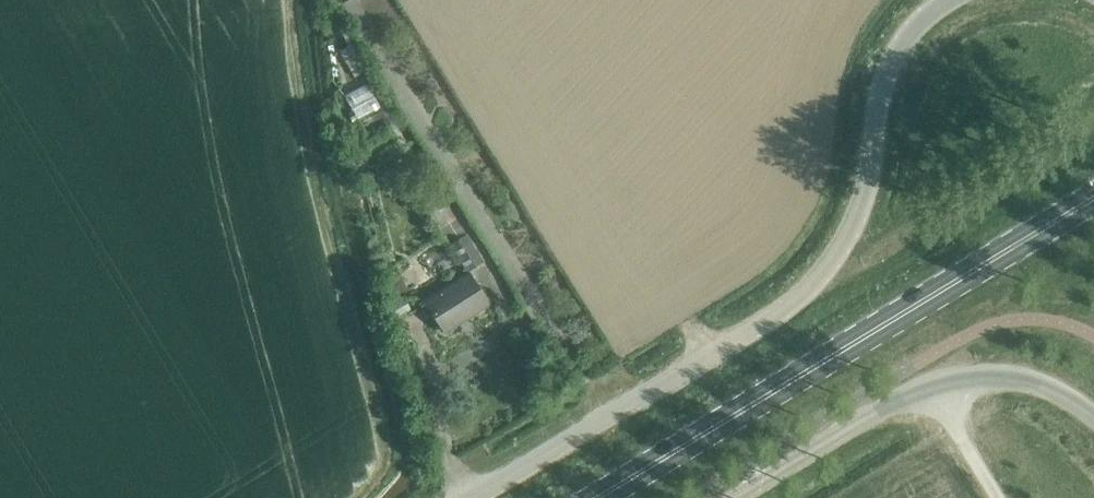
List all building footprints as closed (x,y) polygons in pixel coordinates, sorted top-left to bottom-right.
[(346,46),(337,51),(352,78),(371,67),(348,28),(339,34),(346,46)] [(366,84),(342,97),(356,120),(379,108),(366,84)] [(463,270),(480,259),(464,234),(447,245),(463,270)] [(441,331),(485,303),(465,273),(422,301),(441,331)] [(397,276),(383,283),(391,298),(405,291),(397,276)] [(401,298),(386,307),(395,321),(410,312),(401,298)]
